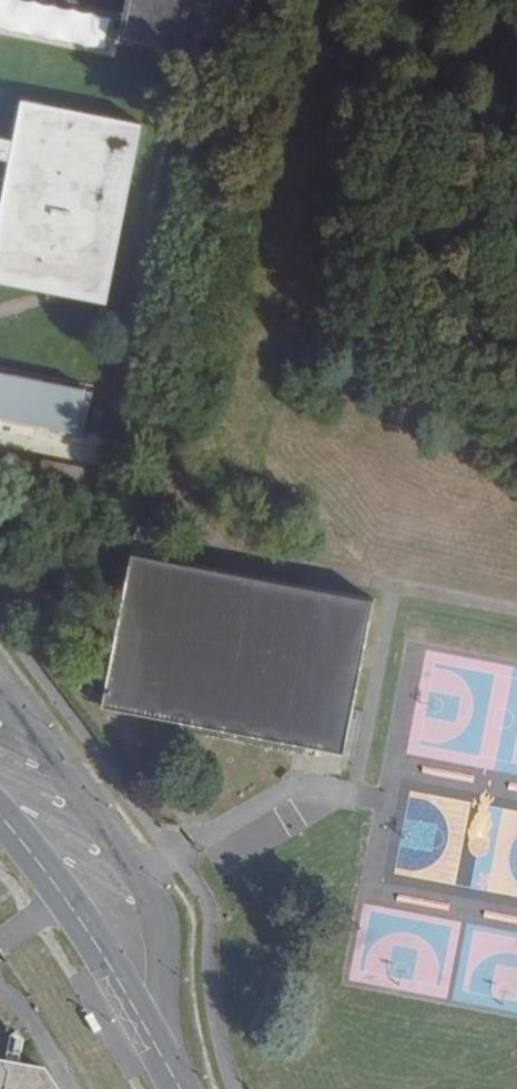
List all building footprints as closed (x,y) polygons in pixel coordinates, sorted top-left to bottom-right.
[(122,16),(119,32),(118,40),(198,56),(202,36),(240,43),(249,0),(126,0),(122,16)] [(20,99),(12,140),(9,158),(0,204),(0,282),(53,292),(108,303),(143,123),(20,99)] [(9,158),(12,140),(0,138),(0,156),(9,158)] [(77,429),(85,387),(0,371),(0,415),(77,429)] [(345,753),(375,598),(217,568),(131,552),(101,706),(181,722),(180,731),(315,757),(317,747),(345,753)] [(56,1086),(48,1073),(0,1064),(0,1088),(52,1088),(56,1086)]
